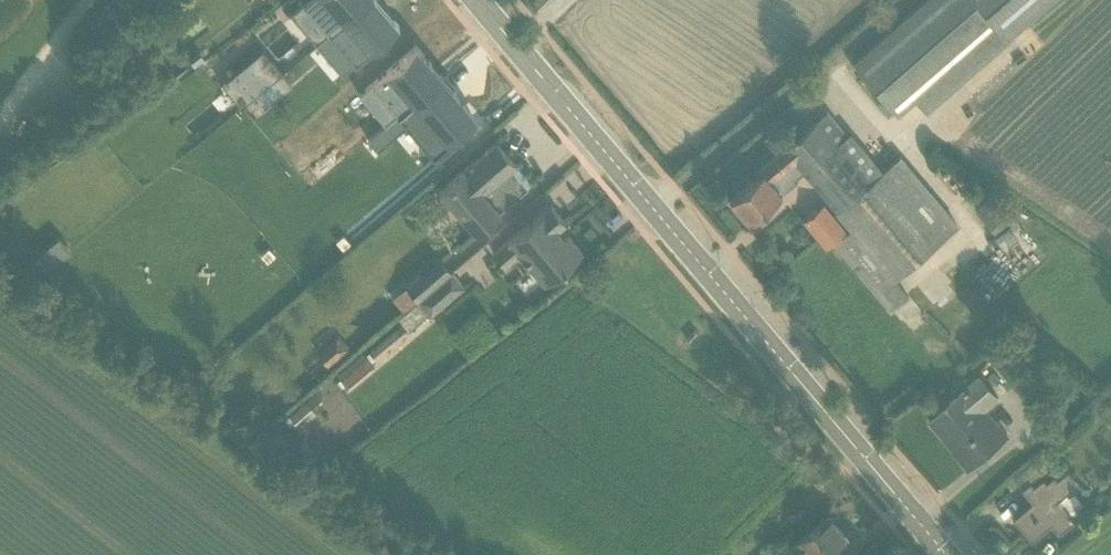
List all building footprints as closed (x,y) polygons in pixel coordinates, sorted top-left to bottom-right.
[(366,0),(305,0),(298,6),(324,36),(366,0)] [(377,0),(366,0),(324,36),(350,67),(399,25),(377,0)] [(856,58),(893,100),(914,82),(927,98),(1039,0),(921,0),(856,58)] [(394,116),(442,75),(416,45),(368,86),(394,116)] [(442,75),(394,116),(429,157),(476,116),(442,75)] [(835,208),(882,169),(830,105),(723,194),(749,225),(808,176),(835,208)] [(501,202),(488,189),(520,160),(498,136),(440,190),(474,227),(501,202)] [(789,216),(813,245),(836,227),(812,197),(789,216)] [(569,215),(554,198),(492,251),(506,266),(523,252),(545,279),(581,248),(560,223),(569,215)] [(435,255),(405,281),(421,299),(451,272),(435,255)] [(336,331),(316,345),(323,354),(342,340),(336,331)] [(361,350),(302,400),(313,413),(372,363),(361,350)] [(928,415),(972,467),(1012,433),(991,408),(1007,394),(985,368),(928,415)] [(1082,519),(1065,499),(1085,482),(1073,468),(1065,475),(1044,451),(1014,478),(1034,501),(1015,518),(1033,540),(1056,520),(1066,532),(1082,519)] [(853,536),(831,508),(776,551),(779,554),(807,554),(810,553),(811,554),(829,554),(853,536)]
